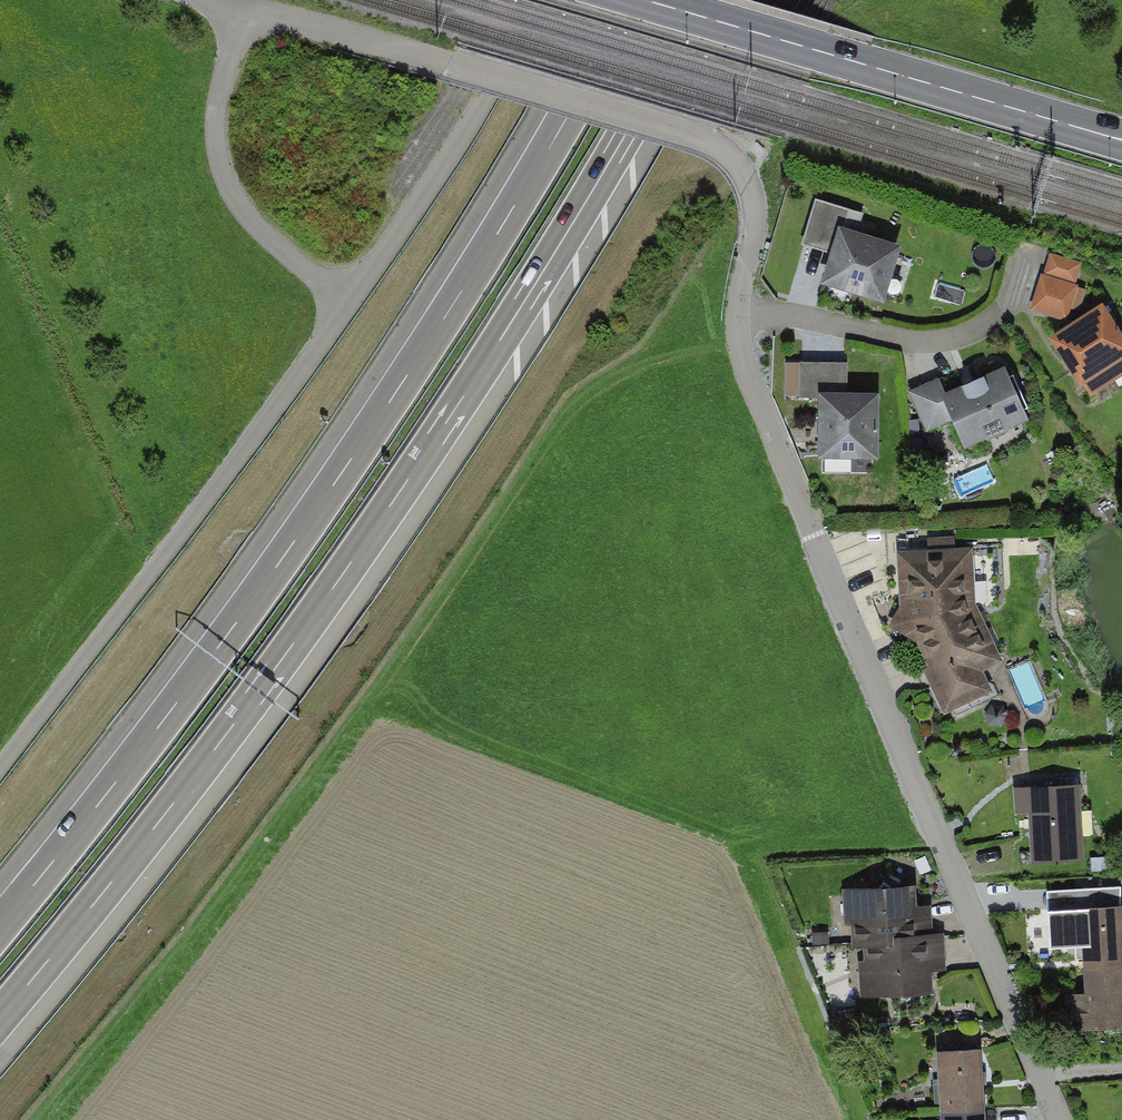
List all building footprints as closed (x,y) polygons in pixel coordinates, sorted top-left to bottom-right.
[(901,241),(831,223),(817,279),(887,297),(901,241)] [(1070,318),(1079,285),(1040,274),(1032,308),(1070,318)] [(1048,335),(1087,397),(1121,375),(1121,335),(1101,301),(1048,335)] [(849,359),(802,360),(803,392),(850,391),(849,359)] [(1028,421),(1004,369),(944,397),(968,448),(1028,421)] [(937,380),(909,392),(926,432),(954,421),(937,380)] [(877,395),(819,394),(818,461),(876,462),(877,395)] [(988,461),(958,474),(965,492),(996,480),(988,461)] [(1000,547),(896,554),(898,606),(888,626),(916,641),(929,668),(922,672),(944,718),(991,697),(984,675),(1003,664),(977,614),(1001,614),(1000,547)] [(1079,779),(1027,782),(1031,861),(1084,858),(1079,779)] [(846,884),(849,941),(932,936),(928,879),(846,884)] [(1084,965),(1121,963),(1121,901),(1081,903),(1084,965)] [(849,941),(853,998),(935,993),(932,936),(849,941)] [(1087,1027),(1121,1025),(1121,963),(1084,965),(1087,1027)] [(984,1109),(980,1045),(935,1048),(939,1112),(984,1109)] [(984,1109),(939,1112),(940,1119),(985,1119),(984,1109)]
